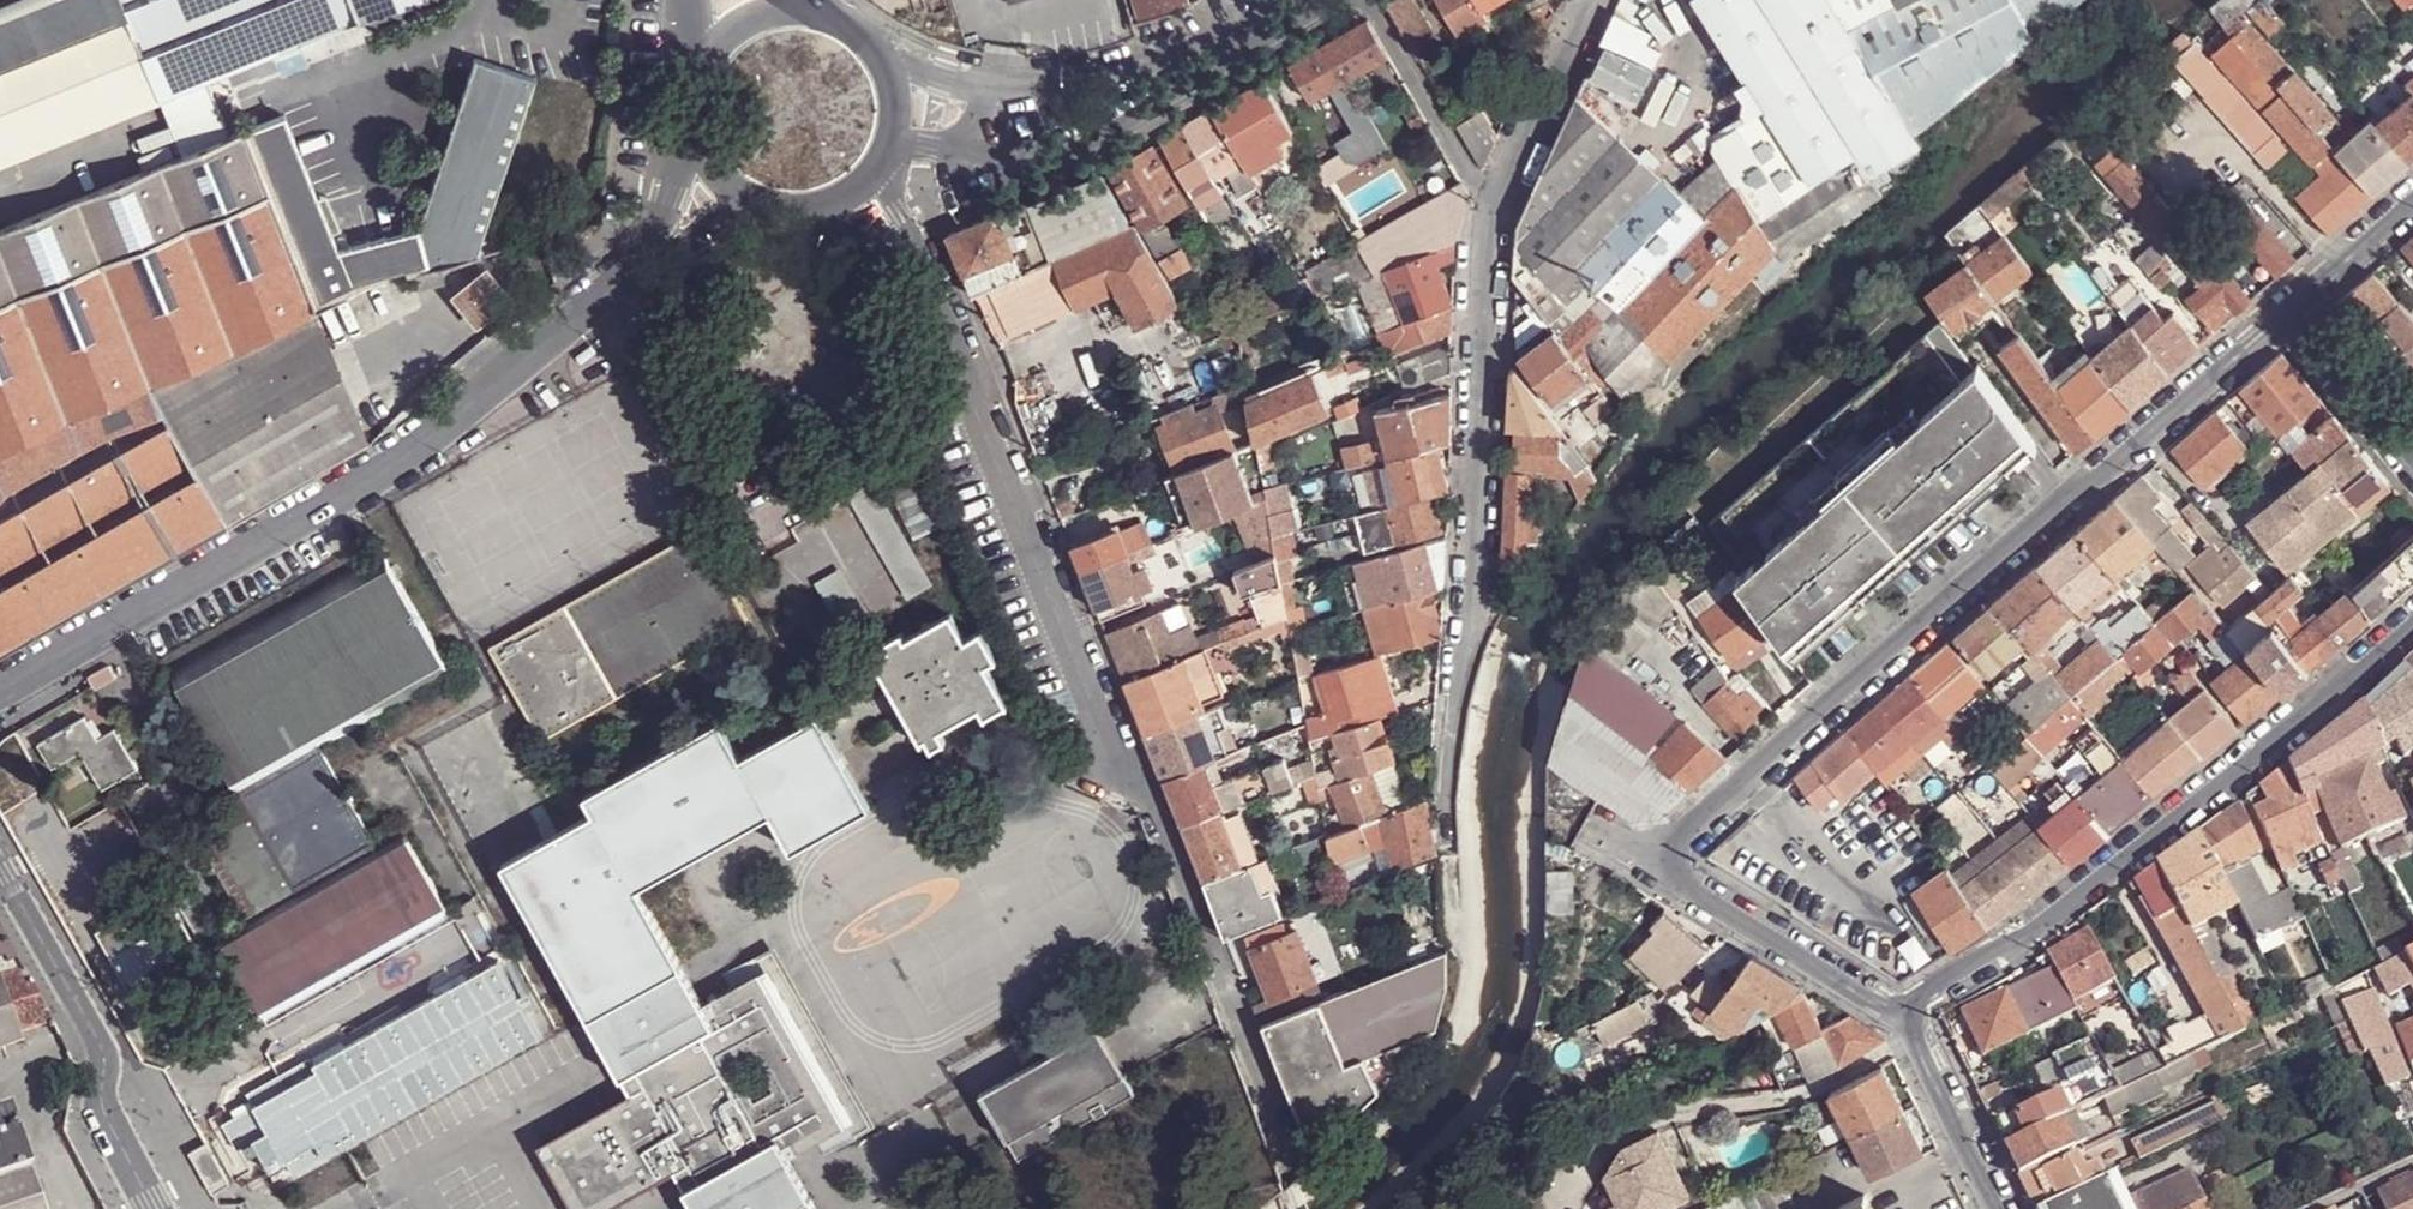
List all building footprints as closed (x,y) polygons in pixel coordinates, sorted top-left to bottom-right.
[(117,0),(0,0),(0,162),(157,99),(117,0)] [(157,99),(204,79),(401,0),(117,0),(157,99)] [(1179,0),(1134,0),(1138,13),(1179,0)] [(1433,32),(1415,0),(1395,0),(1388,4),(1412,45),(1425,37),(1433,32)] [(1476,0),(1436,0),(1458,38),(1487,20),(1481,9),(1476,0)] [(1496,0),(1476,0),(1481,9),(1496,0)] [(1544,0),(1523,0),(1528,10),(1544,0)] [(1556,16),(1546,0),(1544,0),(1528,10),(1539,27),(1545,38),(1556,16)] [(1883,192),(1879,186),(1760,0),(1697,0),(1765,108),(1715,142),(1714,149),(1721,159),(1739,186),(1776,247),(1781,254),(1784,259),(1797,249),(1883,192)] [(1879,186),(1891,177),(1890,175),(1927,150),(1917,133),(1853,33),(1832,0),(1760,0),(1879,186)] [(1907,0),(1832,0),(1853,33),(1907,0)] [(2054,22),(2042,0),(1907,0),(1853,33),(1917,133),(2054,22)] [(2080,0),(2042,0),(2054,22),(2080,0)] [(2244,12),(2250,6),(2244,0),(2217,0),(2209,7),(2227,27),(2244,12)] [(2250,6),(2273,32),(2287,19),(2269,0),(2244,0),(2250,6)] [(2329,117),(2333,113),(2244,12),(2227,27),(2233,33),(2316,128),(2329,117)] [(1652,35),(1614,16),(1602,43),(1638,61),(1653,69),(1661,52),(1647,45),(1652,35)] [(1389,56),(1368,20),(1290,64),(1311,100),(1330,90),(1355,134),(1337,145),(1346,160),(1359,164),(1389,146),(1350,79),(1389,56)] [(1536,57),(1545,38),(1539,27),(1524,36),(1536,57)] [(2191,42),(2182,32),(2163,48),(2172,58),(2191,42)] [(2320,155),(2332,145),(2328,140),(2316,128),(2233,33),(2212,51),(2312,163),(2320,155)] [(1412,45),(1421,61),(1435,53),(1425,37),(1412,45)] [(2280,152),(2284,148),(2191,42),(2172,58),(2190,79),(2202,92),(2266,164),(2269,162),(2280,152)] [(473,62),(416,229),(342,253),(283,114),(246,130),(316,309),(370,283),(414,272),(440,265),(475,256),(532,82),(473,62)] [(204,79),(157,99),(180,156),(227,137),(204,79)] [(1264,79),(1212,109),(1237,154),(1276,131),(1290,123),(1264,79)] [(2412,156),(2412,93),(2412,92),(2377,123),(2408,161),(2412,156)] [(1664,178),(1627,141),(1577,96),(1565,124),(1518,225),(1514,276),(1558,334),(1557,336),(1581,366),(1590,379),(1608,401),(1616,412),(1630,400),(1587,345),(1622,307),(1580,266),(1664,178)] [(1228,170),(1242,162),(1237,154),(1212,109),(1186,124),(1216,177),(1228,170)] [(1482,167),(1497,138),(1481,112),(1458,125),(1482,167)] [(2328,140),(2340,128),(2329,117),(2316,128),(2328,140)] [(2373,191),(2408,161),(2377,123),(2372,117),(2357,131),(2335,149),(2341,155),(2373,191)] [(1213,179),(1216,177),(1186,124),(1160,138),(1190,191),(1213,179)] [(322,325),(324,325),(316,309),(246,130),(227,137),(180,156),(0,230),(0,655),(370,443),(322,325)] [(1242,162),(1249,175),(1288,152),(1276,131),(1237,154),(1242,162)] [(2055,139),(2040,152),(2054,169),(2070,155),(2055,139)] [(2107,139),(2087,155),(2201,285),(2185,300),(2213,333),(2250,300),(2107,139)] [(2329,165),(2341,155),(2335,149),(2332,145),(2320,155),(2329,165)] [(1156,215),(1183,199),(1152,147),(1110,173),(1140,224),(1156,215)] [(2014,174),(2024,185),(2032,177),(2036,174),(2041,180),(2054,169),(2040,152),(2014,174)] [(2274,169),(2286,159),(2280,152),(2269,162),(2274,169)] [(1463,183),(1446,154),(1436,159),(1453,190),(1463,183)] [(2326,232),(2373,191),(2341,155),(2329,165),(2303,187),(2295,195),(2326,232)] [(1708,218),(1739,186),(1721,159),(1681,192),(1708,218)] [(1242,197),(1256,188),(1249,175),(1242,162),(1228,170),(1234,183),(1242,197)] [(1052,258),(1130,223),(1102,172),(1029,204),(1048,249),(1052,258)] [(2014,174),(1995,194),(2004,206),(2024,185),(2014,174)] [(2295,195),(2303,187),(2292,174),(2283,182),(2287,188),(2295,195)] [(2032,177),(2024,185),(2032,196),(2041,189),(2032,177)] [(2245,177),(2232,188),(2241,198),(2254,187),(2245,177)] [(1622,307),(1708,218),(1681,192),(1664,178),(1580,266),(1622,307)] [(1215,236),(1229,228),(1211,196),(1219,190),(1213,179),(1190,191),(1215,236)] [(1464,214),(1470,194),(1463,183),(1453,190),(1359,244),(1376,274),(1373,275),(1376,282),(1388,277),(1387,270),(1435,252),(1455,243),(1464,214)] [(1747,278),(1776,247),(1739,186),(1708,218),(1622,307),(1587,345),(1630,400),(1650,378),(1686,341),(1747,278)] [(1995,194),(1982,209),(1991,221),(2004,206),(1995,194)] [(1031,266),(1033,266),(1030,257),(1048,249),(1029,204),(1009,207),(997,211),(1024,270),(1031,266)] [(2276,277),(2293,260),(2245,206),(2227,222),(2276,277)] [(1966,220),(1975,233),(1991,221),(1982,209),(1966,220)] [(972,291),(1024,270),(997,211),(949,232),(972,291)] [(1170,251),(1178,246),(1166,224),(1162,226),(1156,215),(1140,224),(1146,234),(1158,229),(1170,251)] [(1137,324),(1176,303),(1130,223),(1052,258),(1033,266),(1031,266),(1043,295),(1053,315),(1062,311),(1066,317),(1073,314),(1070,308),(1116,287),(1137,324)] [(1190,264),(1178,246),(1170,251),(1158,229),(1146,234),(1170,276),(1190,264)] [(1991,234),(1996,242),(2002,237),(1997,229),(1991,234)] [(1950,232),(1943,237),(1964,265),(1971,261),(1950,232)] [(2400,246),(2412,260),(2412,236),(2400,246)] [(2029,274),(2002,237),(1996,242),(1971,261),(1964,265),(1991,302),(2029,274)] [(2163,271),(2172,263),(2154,242),(2133,259),(2159,288),(2169,279),(2163,271)] [(1455,259),(1455,243),(1435,252),(1440,265),(1455,259)] [(1376,274),(1359,244),(1305,273),(1318,298),(1320,297),(1358,281),(1373,275),(1376,274)] [(1753,284),(1781,254),(1776,247),(1747,278),(1753,284)] [(1052,258),(1048,249),(1030,257),(1033,266),(1052,258)] [(1789,267),(1801,257),(1797,249),(1784,259),(1789,267)] [(1440,265),(1435,252),(1387,270),(1388,277),(1376,282),(1397,326),(1453,303),(1440,265)] [(440,265),(414,272),(417,285),(443,279),(440,265)] [(513,297),(486,265),(448,297),(476,329),(513,297)] [(1964,265),(1927,294),(1953,330),(1991,302),(1964,265)] [(1043,295),(1031,266),(1024,270),(972,291),(986,318),(1043,295)] [(2098,270),(2092,275),(2107,295),(2112,289),(2098,270)] [(1923,276),(1919,271),(1913,275),(1916,280),(1923,276)] [(2373,324),(2398,302),(2371,272),(2346,294),(2373,324)] [(1376,282),(1373,275),(1358,281),(1379,334),(1394,327),(1397,326),(1376,282)] [(2141,340),(2162,321),(2127,278),(2112,289),(2107,295),(2112,301),(2114,305),(2117,310),(2121,314),(2127,323),(2130,326),(2141,340)] [(394,290),(381,297),(391,316),(404,309),(394,290)] [(2373,324),(2346,294),(2335,305),(2362,334),(2373,324)] [(1288,298),(1286,300),(1283,301),(1287,309),(1291,308),(1293,308),(1288,298)] [(2412,341),(2412,319),(2398,302),(2373,324),(2380,332),(2396,349),(2399,353),(2404,349),(2412,341)] [(1453,333),(1453,303),(1397,326),(1394,327),(1379,334),(1388,358),(1453,333)] [(2162,321),(2141,340),(2166,374),(2198,345),(2173,311),(2162,321)] [(1236,324),(1233,318),(1227,322),(1230,328),(1236,324)] [(1942,322),(1712,523),(1746,570),(1737,577),(1744,588),(1774,628),(1794,657),(2037,443),(2017,415),(1980,366),(1965,345),(1961,348),(1942,322)] [(2362,334),(2368,342),(2380,332),(2373,324),(2362,334)] [(2098,353),(2092,358),(2128,407),(2166,374),(2141,340),(2130,326),(2098,353)] [(1552,330),(1516,358),(1544,395),(1581,366),(1557,336),(1552,330)] [(2396,349),(2380,332),(2368,342),(2384,360),(2396,349)] [(2071,345),(2078,339),(2075,334),(2068,339),(2071,345)] [(2017,336),(1999,349),(2077,452),(2093,437),(2057,388),(2037,362),(2017,336)] [(1971,340),(1965,345),(1980,366),(1989,360),(1985,356),(1984,357),(1971,340)] [(1693,349),(1686,341),(1650,378),(1658,385),(1693,349)] [(2404,349),(2412,359),(2412,341),(2404,349)] [(1401,362),(1411,388),(1413,387),(1406,371),(1453,353),(1453,344),(1443,348),(1442,346),(1401,362)] [(2080,352),(2088,363),(2092,358),(2086,349),(2080,352)] [(2388,364),(2399,353),(2396,349),(2384,360),(2388,364)] [(2397,373),(2412,359),(2404,349),(2399,353),(2388,364),(2397,373)] [(1452,372),(1453,353),(1406,371),(1413,387),(1452,372)] [(2272,426),(2279,434),(2296,420),(2320,399),(2281,353),(2241,388),(2272,426)] [(1349,367),(1342,354),(1316,364),(1320,372),(1325,369),(1328,375),(1349,367)] [(2043,357),(2037,362),(2057,388),(2062,384),(2043,357)] [(2128,407),(2092,358),(2088,363),(2062,384),(2057,388),(2093,437),(2128,407)] [(1581,366),(1544,395),(1554,407),(1582,385),(1590,379),(1581,366)] [(1516,429),(1561,431),(1514,369),(1511,368),(1509,419),(1517,419),(1516,429)] [(1329,412),(1312,374),(1248,398),(1248,402),(1255,442),(1272,436),(1329,412)] [(1590,379),(1582,385),(1600,408),(1608,401),(1590,379)] [(1178,465),(1233,444),(1218,408),(1248,402),(1248,398),(1248,396),(1246,386),(1245,383),(1165,414),(1168,422),(1162,424),(1176,460),(1178,465)] [(1254,394),(1253,384),(1246,386),(1248,396),(1254,394)] [(1451,441),(1452,392),(1431,397),(1399,405),(1379,410),(1389,455),(1451,441)] [(1431,397),(1430,392),(1398,399),(1399,405),(1431,397)] [(1608,401),(1600,408),(1621,436),(1630,429),(1616,412),(1608,401)] [(1363,410),(1360,402),(1337,411),(1340,419),(1349,415),(1362,410),(1363,410)] [(2057,469),(2071,457),(2032,405),(2017,415),(2037,443),(2057,469)] [(1368,425),(1362,410),(1349,415),(1354,425),(1356,430),(1368,425)] [(2215,410),(2171,448),(2202,485),(2246,446),(2215,410)] [(1035,416),(1031,420),(1032,423),(1035,428),(1040,429),(1042,429),(1046,424),(1045,419),(1041,415),(1035,416)] [(1354,425),(1349,415),(1340,419),(1337,420),(1342,430),(1354,425)] [(2309,435),(2291,450),(2309,472),(2267,507),(2261,512),(2248,523),(2285,570),(2391,483),(2348,432),(2333,415),(2309,435)] [(2279,435),(2291,450),(2309,435),(2296,420),(2279,434),(2279,435)] [(2279,435),(2279,434),(2272,426),(2259,438),(2266,447),(2266,446),(2272,441),(2279,435)] [(1584,463),(1561,431),(1516,429),(1515,468),(1544,471),(1577,468),(1584,463)] [(1041,436),(1038,441),(1040,445),(1045,449),(1051,446),(1053,441),(1051,436),(1046,434),(1041,436)] [(1275,444),(1272,436),(1255,442),(1257,452),(1275,444)] [(1378,458),(1375,442),(1344,449),(1347,465),(1378,458)] [(1275,444),(1257,452),(1260,470),(1281,463),(1277,444),(1275,444)] [(1448,491),(1444,446),(1390,459),(1391,464),(1399,497),(1400,502),(1433,494),(1448,491)] [(1253,502),(1256,501),(1253,495),(1239,460),(1236,451),(1180,473),(1190,502),(1180,506),(1174,508),(1181,530),(1236,509),(1241,507),(1253,502)] [(1577,468),(1544,471),(1544,475),(1569,475),(1579,500),(1581,502),(1597,480),(1584,463),(1577,468)] [(1399,497),(1391,464),(1366,470),(1374,503),(1399,497)] [(1348,467),(1332,471),(1337,490),(1353,487),(1348,467)] [(1544,475),(1544,471),(1516,471),(1507,471),(1506,489),(1534,490),(1534,492),(1543,493),(1544,475)] [(1190,502),(1180,473),(1168,477),(1180,506),(1190,502)] [(2140,475),(2114,499),(2153,543),(2156,548),(2176,569),(2192,554),(2145,500),(2155,493),(2140,475)] [(1292,504),(1285,479),(1263,483),(1265,489),(1267,497),(1270,510),(1292,504)] [(908,600),(936,585),(877,482),(850,497),(908,600)] [(1149,491),(1147,486),(1139,488),(1142,495),(1149,491)] [(1265,489),(1253,495),(1256,501),(1267,497),(1265,489)] [(1528,520),(1528,508),(1534,508),(1534,492),(1534,490),(1506,489),(1505,526),(1528,527),(1528,520)] [(1063,518),(1076,513),(1069,491),(1054,496),(1063,518)] [(1366,550),(1441,531),(1433,494),(1400,502),(1384,505),(1357,512),(1361,530),(1366,550)] [(1241,507),(1236,509),(1257,564),(1271,558),(1279,554),(1274,530),(1270,510),(1267,497),(1256,501),(1253,502),(1241,507)] [(2075,533),(2113,576),(2122,569),(2153,543),(2114,499),(2075,533)] [(2262,501),(2256,506),(2261,512),(2267,507),(2262,501)] [(1298,526),(1292,504),(1270,510),(1274,530),(1286,528),(1298,526)] [(2219,535),(2193,508),(2185,515),(2211,544),(2219,535)] [(1142,518),(1121,526),(1130,549),(1152,541),(1142,518)] [(1535,536),(1537,520),(1528,520),(1528,527),(1527,537),(1535,536)] [(1073,545),(1082,568),(1130,549),(1121,526),(1073,544),(1073,545)] [(1166,529),(1169,535),(1177,531),(1174,526),(1166,529)] [(1505,526),(1503,564),(1522,565),(1522,576),(1522,578),(1536,579),(1558,550),(1560,546),(1547,538),(1546,540),(1541,538),(1535,536),(1527,537),(1528,527),(1505,526)] [(1293,563),(1289,543),(1286,528),(1274,530),(1279,554),(1282,579),(1295,576),(1293,563)] [(1360,552),(1366,550),(1361,530),(1355,531),(1360,552)] [(700,531),(490,647),(542,739),(751,622),(700,531)] [(1732,570),(1704,532),(1695,539),(1723,577),(1732,570)] [(2036,566),(2074,608),(2113,576),(2075,533),(2036,566)] [(2187,565),(2196,575),(2228,545),(2219,535),(2211,544),(2187,565)] [(2354,588),(2372,616),(2412,581),(2412,535),(2354,588)] [(1146,558),(1157,554),(1152,541),(1130,549),(1135,563),(1146,558)] [(1432,558),(1428,542),(1380,554),(1390,599),(1432,588),(1439,587),(1432,558)] [(2122,569),(2125,574),(2156,548),(2153,543),(2122,569)] [(2196,575),(2222,605),(2247,583),(2255,576),(2228,545),(2196,575)] [(382,548),(169,670),(238,792),(298,892),(377,847),(328,759),(381,727),(458,684),(382,548)] [(1130,549),(1082,568),(1101,618),(1102,622),(1151,603),(1151,602),(1135,563),(1130,549)] [(1282,579),(1279,554),(1271,558),(1257,564),(1235,572),(1244,593),(1249,590),(1262,583),(1282,579)] [(1390,599),(1380,554),(1363,558),(1373,603),(1384,601),(1390,599)] [(1432,558),(1439,587),(1444,585),(1447,554),(1432,558)] [(1636,556),(1587,638),(1614,661),(1618,665),(1672,602),(1636,556)] [(1146,558),(1135,563),(1151,602),(1162,597),(1146,558)] [(1363,558),(1353,561),(1364,606),(1366,606),(1373,603),(1363,558)] [(1522,565),(1503,564),(1502,575),(1522,576),(1522,565)] [(2036,566),(1992,604),(2024,642),(2031,649),(2035,645),(2074,608),(2036,566)] [(2122,569),(2113,576),(2120,585),(2132,598),(2138,593),(2140,591),(2125,574),(2122,569)] [(1686,602),(1700,619),(1744,588),(1732,570),(1723,577),(1686,602)] [(2304,590),(2291,575),(2270,593),(2262,600),(2257,604),(2270,619),(2304,590)] [(2077,611),(2082,618),(2120,585),(2113,576),(2074,608),(2077,611)] [(2255,576),(2247,583),(2262,600),(2270,593),(2255,576)] [(1262,583),(1249,590),(1262,624),(1288,615),(1287,610),(1283,583),(1282,579),(1262,583)] [(1283,583),(1287,610),(1299,607),(1293,580),(1283,583)] [(2354,588),(2353,587),(2346,592),(2322,612),(2288,641),(2310,667),(2345,639),(2372,616),(2354,588)] [(1438,635),(1433,610),(1437,609),(1432,588),(1390,599),(1384,601),(1390,630),(1395,646),(1438,635)] [(1700,619),(1729,661),(1774,628),(1744,588),(1700,619)] [(2155,621),(2173,641),(2196,622),(2210,609),(2193,589),(2155,621)] [(2139,607),(2144,601),(2138,593),(2132,598),(2139,607)] [(1373,603),(1366,606),(1378,651),(1380,650),(1395,646),(1390,630),(1384,601),(1373,603)] [(2024,642),(1992,604),(1955,637),(1987,674),(1989,673),(1994,668),(2024,642)] [(2257,604),(2227,629),(2231,633),(2248,653),(2282,690),(2310,667),(2288,641),(2270,619),(2257,604)] [(1179,605),(1163,612),(1170,630),(1187,623),(1179,605)] [(1309,621),(1306,606),(1299,607),(1287,610),(1288,615),(1290,627),(1300,624),(1309,621)] [(2153,623),(2139,607),(2109,632),(2100,639),(2116,656),(2122,650),(2153,623)] [(2040,652),(2046,648),(2045,648),(2073,621),(2070,617),(2077,611),(2074,608),(2035,645),(2040,652)] [(1163,612),(1162,609),(1106,631),(1125,678),(1208,646),(1222,639),(1217,627),(1192,637),(1187,623),(1170,630),(1163,612)] [(2210,609),(2196,622),(2212,639),(2226,627),(2213,612),(2210,609)] [(2073,621),(2093,645),(2100,639),(2090,627),(2082,618),(2077,611),(2070,617),(2073,621)] [(890,648),(874,657),(922,740),(927,737),(933,748),(945,742),(940,731),(980,707),(986,717),(1007,705),(986,666),(996,659),(981,632),(966,641),(951,614),(906,640),(903,634),(887,642),(890,648)] [(1248,630),(1222,639),(1225,648),(1290,627),(1288,615),(1262,624),(1248,630)] [(1217,627),(1222,639),(1248,630),(1243,617),(1217,627)] [(2099,620),(2090,627),(2100,639),(2109,632),(2099,620)] [(2173,641),(2155,621),(2153,623),(2122,650),(2140,671),(2149,663),(2173,641)] [(1312,671),(1300,624),(1290,627),(1298,674),(1311,671),(1312,671)] [(2208,642),(2213,648),(2231,633),(2227,629),(2226,627),(2212,639),(2208,642)] [(2248,653),(2231,633),(2213,648),(2229,668),(2248,653)] [(1571,691),(1598,713),(1614,661),(1587,638),(1571,691)] [(2116,656),(2100,639),(2093,645),(2063,669),(2054,676),(2070,694),(2116,656)] [(1947,644),(1910,676),(1945,716),(1947,717),(1961,733),(1997,702),(1988,692),(1983,685),(1947,644)] [(2035,653),(2037,656),(2040,652),(2035,645),(2031,649),(2035,653)] [(1226,693),(1208,646),(1125,678),(1146,730),(1188,714),(1201,709),(1199,704),(1226,693)] [(2063,669),(2046,648),(2040,652),(2037,656),(2054,676),(2063,669)] [(1376,651),(1361,656),(1374,701),(1394,695),(1380,650),(1378,651),(1376,651)] [(2140,671),(2122,650),(2116,656),(2133,676),(2140,671)] [(2069,695),(2070,694),(2054,676),(2037,656),(2035,653),(2028,658),(2043,676),(2002,708),(2014,723),(2024,734),(2069,695)] [(2246,720),(2282,690),(2248,653),(2229,668),(2213,681),(2246,720)] [(1360,657),(1316,669),(1328,707),(1331,718),(1375,704),(1374,701),(1361,656),(1360,657)] [(2195,674),(2191,661),(2188,657),(2168,675),(2178,686),(2190,700),(2170,718),(2175,724),(2202,755),(2238,726),(2205,688),(2195,674)] [(1618,665),(1614,661),(1598,713),(1602,717),(1618,665)] [(2159,675),(2149,663),(2140,671),(2133,676),(2136,679),(2144,689),(2159,675)] [(1729,681),(1716,664),(1690,688),(1704,704),(1727,682),(1729,681)] [(1618,665),(1602,717),(1644,750),(1653,741),(1675,715),(1618,665)] [(2374,728),(2386,724),(2402,709),(2412,725),(2412,679),(2405,667),(2364,706),(2374,728)] [(1998,673),(1994,668),(1989,673),(1993,676),(1998,673)] [(1312,671),(1311,671),(1322,709),(1325,708),(1328,707),(1316,669),(1312,671)] [(1740,695),(1750,686),(1739,674),(1729,681),(1727,682),(1740,695)] [(1910,676),(1878,703),(1912,741),(1945,716),(1910,676)] [(1733,736),(1768,704),(1750,686),(1740,695),(1727,682),(1704,704),(1733,736)] [(1664,813),(1691,789),(1653,758),(1644,750),(1602,717),(1598,713),(1571,691),(1550,757),(1569,776),(1601,796),(1633,817),(1664,813)] [(1375,704),(1379,715),(1395,710),(1399,709),(1394,695),(1374,701),(1375,704)] [(2025,736),(2041,754),(2069,730),(2085,715),(2086,714),(2069,695),(2024,734),(2026,735),(2025,736)] [(1227,699),(1219,702),(1227,723),(1228,725),(1237,722),(1227,699)] [(1227,723),(1219,702),(1188,714),(1196,735),(1214,728),(1227,723)] [(1846,730),(1876,771),(1908,744),(1912,741),(1878,703),(1846,730)] [(1328,707),(1325,708),(1332,729),(1334,728),(1379,715),(1375,704),(1331,718),(1328,707)] [(2326,735),(2290,763),(2313,817),(2325,810),(2342,849),(2400,823),(2375,768),(2389,761),(2383,749),(2379,739),(2374,728),(2364,706),(2326,735)] [(1322,709),(1305,714),(1306,720),(1309,736),(1332,729),(1325,708),(1322,709)] [(1718,752),(1731,740),(1705,709),(1691,721),(1718,752)] [(2374,728),(2379,739),(2383,749),(2398,739),(2412,731),(2412,725),(2402,709),(2386,724),(2374,728)] [(818,714),(741,758),(772,811),(793,849),(870,806),(818,714)] [(1196,735),(1188,714),(1146,730),(1163,776),(1206,759),(1196,735)] [(1393,758),(1379,715),(1334,728),(1336,733),(1339,743),(1342,752),(1337,754),(1336,755),(1340,768),(1343,776),(1371,766),(1393,758)] [(1685,723),(1675,715),(1653,741),(1662,748),(1685,723)] [(2085,715),(2069,730),(2072,735),(2071,735),(2087,757),(2089,756),(2102,773),(2113,764),(2105,754),(2114,747),(2085,715)] [(83,751),(103,786),(106,789),(140,769),(140,766),(134,758),(125,743),(118,730),(101,740),(87,717),(41,745),(56,769),(83,751)] [(772,811),(741,758),(719,719),(706,726),(586,794),(596,813),(638,887),(772,811)] [(1309,736),(1306,720),(1286,727),(1292,743),(1309,736)] [(1227,723),(1214,728),(1224,752),(1227,751),(1218,730),(1229,726),(1228,725),(1227,723)] [(1726,759),(1685,723),(1662,748),(1653,758),(1691,789),(1726,759)] [(2026,735),(2024,734),(2014,723),(1979,754),(1990,767),(2025,736),(2026,735)] [(2202,755),(2175,724),(2129,762),(2156,793),(2202,755)] [(1214,728),(1196,735),(1206,759),(1224,752),(1214,728)] [(1330,780),(1343,776),(1340,768),(1332,771),(1331,765),(1327,766),(1321,739),(1336,733),(1334,728),(1332,729),(1309,736),(1312,755),(1315,769),(1318,783),(1330,780)] [(1846,730),(1813,760),(1838,793),(1842,797),(1843,800),(1876,771),(1846,730)] [(2398,739),(2406,755),(2412,751),(2412,731),(2398,739)] [(1990,767),(2006,785),(2027,768),(2041,754),(2025,736),(1990,767)] [(135,737),(125,743),(134,758),(144,752),(135,737)] [(1653,741),(1644,750),(1653,758),(1662,748),(1653,741)] [(1914,752),(1919,748),(1912,741),(1908,744),(1914,752)] [(1334,745),(1337,754),(1342,752),(1339,743),(1334,745)] [(1908,744),(1876,771),(1884,783),(1887,786),(1904,771),(1912,780),(1932,763),(1921,751),(1919,748),(1914,752),(1908,744)] [(2113,764),(2124,756),(2114,747),(2105,754),(2113,764)] [(2067,768),(2055,753),(2047,760),(2055,771),(2065,782),(2070,778),(2064,771),(2067,768)] [(1315,769),(1312,755),(1289,764),(1285,754),(1225,777),(1224,773),(1213,778),(1224,804),(1300,774),(1302,774),(1315,769)] [(2041,754),(2027,768),(2041,783),(2055,771),(2047,760),(2041,754)] [(2108,832),(2156,793),(2129,762),(2124,756),(2113,764),(2102,773),(2096,777),(2076,795),(2108,832)] [(1397,797),(1406,794),(1393,758),(1371,766),(1385,808),(1386,812),(1395,809),(1393,804),(1399,801),(1397,797)] [(1213,778),(1206,759),(1163,776),(1181,821),(1221,805),(1224,804),(1213,778)] [(1818,808),(1838,793),(1813,760),(1794,777),(1814,803),(1818,808)] [(2313,817),(2290,763),(2261,786),(2269,801),(2254,808),(2282,870),(2297,863),(2294,855),(2325,840),(2313,817)] [(2096,777),(2085,765),(2070,778),(2065,782),(2076,795),(2096,777)] [(1345,822),(1385,808),(1371,766),(1343,776),(1330,780),(1345,822)] [(1315,769),(1302,774),(1308,798),(1319,795),(1318,788),(1318,783),(1315,769)] [(1325,786),(1318,788),(1319,795),(1327,793),(1325,786)] [(2012,793),(2020,802),(2026,798),(2018,787),(2012,793)] [(298,892),(238,792),(187,823),(241,918),(213,934),(265,1024),(453,916),(405,832),(377,847),(298,892)] [(1934,792),(1905,812),(1915,825),(1931,811),(1942,802),(1934,792)] [(1395,809),(1410,804),(1408,794),(1406,794),(1397,797),(1399,801),(1393,804),(1395,809)] [(2108,832),(2076,795),(2054,812),(2049,817),(2039,824),(2072,861),(2108,832)] [(1394,864),(1436,848),(1427,799),(1410,804),(1395,809),(1386,812),(1381,815),(1385,835),(1393,862),(1394,864)] [(2240,804),(2200,834),(2238,909),(2242,916),(2268,902),(2247,860),(2262,850),(2240,804)] [(1181,821),(1201,870),(1225,861),(1227,868),(1241,863),(1223,812),(1221,805),(1181,821)] [(1239,806),(1223,812),(1241,863),(1257,856),(1239,806)] [(2051,809),(2045,814),(2049,817),(2054,812),(2051,809)] [(596,813),(504,865),(589,1015),(681,965),(638,887),(596,813)] [(2039,824),(2029,813),(2004,833),(1996,839),(1998,840),(2006,850),(2039,824)] [(1372,840),(1376,839),(1369,818),(1362,820),(1369,841),(1372,840)] [(1343,857),(1371,847),(1369,841),(1362,820),(1327,833),(1329,850),(1332,861),(1343,857)] [(2039,824),(2006,850),(2038,888),(2072,861),(2039,824)] [(1297,862),(1329,850),(1327,833),(1325,829),(1290,843),(1297,862)] [(2004,833),(2001,829),(1993,835),(1996,839),(2004,833)] [(2238,909),(2200,834),(2158,864),(2193,932),(2238,909)] [(1376,839),(1372,840),(1378,868),(1382,867),(1389,864),(1393,862),(1385,835),(1376,839)] [(1993,835),(1948,872),(1960,888),(2006,850),(1998,840),(1996,839),(1993,835)] [(2340,872),(2350,866),(2342,849),(2331,854),(2334,860),(2340,872)] [(1960,888),(1987,927),(2013,908),(2038,888),(2006,850),(1960,888)] [(1211,874),(1217,889),(1251,876),(1269,869),(1264,854),(1257,856),(1241,863),(1227,868),(1211,874)] [(1338,890),(1349,886),(1343,857),(1332,861),(1338,890)] [(1415,861),(1405,865),(1411,879),(1423,874),(1418,860),(1415,861)] [(2340,872),(2334,860),(2320,868),(2329,885),(2343,878),(2340,872)] [(1201,870),(1204,877),(1211,874),(1227,868),(1225,861),(1201,870)] [(1391,870),(1389,864),(1382,867),(1384,872),(1391,870)] [(2158,864),(2137,878),(2142,887),(2146,897),(2160,921),(2155,924),(2181,967),(2207,1017),(2220,1042),(2244,1030),(2196,939),(2193,932),(2158,864)] [(2350,894),(2361,888),(2350,866),(2340,872),(2343,878),(2350,894)] [(1269,869),(1251,876),(1266,916),(1281,910),(1283,910),(1281,904),(1271,883),(1274,882),(1269,869)] [(1952,950),(1987,927),(1960,888),(1948,872),(1946,869),(1913,892),(1915,894),(1944,937),(1952,950)] [(1204,877),(1226,932),(1233,929),(1234,928),(1217,889),(1211,874),(1204,877)] [(1423,874),(1411,879),(1414,886),(1426,881),(1423,874)] [(1234,928),(1266,916),(1251,876),(1217,889),(1234,928)] [(2134,892),(2142,887),(2137,878),(2130,884),(2134,892)] [(2303,918),(2291,890),(2268,902),(2242,916),(2256,945),(2303,918)] [(167,892),(97,931),(139,1006),(209,968),(167,892)] [(1915,894),(1902,903),(1931,946),(1944,937),(1915,894)] [(2160,921),(2146,897),(2140,900),(2155,924),(2160,921)] [(1291,901),(1281,904),(1283,910),(1281,910),(1282,912),(1294,907),(1291,901)] [(1679,924),(1671,916),(1656,940),(1660,943),(1679,924)] [(1270,995),(1317,977),(1317,975),(1311,960),(1298,926),(1287,929),(1283,920),(1245,934),(1270,993),(1270,995)] [(4,956),(7,965),(19,958),(0,924),(0,959),(4,956)] [(1708,949),(1679,924),(1660,943),(1689,968),(1708,949)] [(2087,931),(2049,954),(2055,967),(2073,1002),(2114,978),(2087,931)] [(2211,932),(2196,939),(2244,1030),(2259,1023),(2266,1020),(2263,1012),(2253,1017),(2246,1001),(2245,1002),(2232,976),(2233,975),(2211,932)] [(1399,944),(1404,959),(1427,951),(1421,935),(1399,944)] [(1283,1070),(1319,1148),(1404,1057),(1420,1037),(1428,1025),(1441,1001),(1449,974),(1453,957),(1455,940),(1450,943),(1427,951),(1404,959),(1374,971),(1377,975),(1400,1032),(1325,1066),(1320,1056),(1283,1070)] [(2377,951),(2383,963),(2405,953),(2399,942),(2377,951)] [(1739,974),(1752,956),(1730,943),(1725,951),(1733,957),(1727,965),(1739,974)] [(842,1128),(853,1139),(877,1127),(777,944),(753,958),(762,975),(842,1128)] [(2412,983),(2412,965),(2406,953),(2405,953),(2383,963),(2378,966),(2391,994),(2412,983)] [(4,956),(0,959),(0,978),(10,974),(7,965),(4,956)] [(1800,985),(1752,956),(1739,974),(1723,995),(1712,1009),(1715,1011),(1742,1026),(1761,1014),(1775,1005),(1803,991),(1800,985)] [(7,965),(10,974),(24,969),(19,958),(7,965)] [(341,1042),(252,1092),(258,1106),(227,1124),(242,1148),(257,1139),(277,1171),(291,1162),(297,1171),(543,1034),(499,959),(343,1046),(341,1042)] [(1316,959),(1311,960),(1317,975),(1321,973),(1316,959)] [(589,1015),(636,1092),(544,1146),(578,1208),(602,1208),(678,1168),(688,1188),(778,1134),(790,1158),(842,1128),(762,975),(701,1005),(681,965),(589,1015)] [(2028,1036),(2078,1011),(2073,1002),(2055,967),(2007,990),(2028,1036)] [(17,1030),(31,1028),(53,1022),(24,969),(10,974),(0,978),(0,985),(17,1030)] [(2308,1000),(2320,995),(2334,988),(2328,973),(2301,985),(2308,1000)] [(1400,1032),(1377,975),(1302,1006),(1305,1014),(1311,1013),(1314,1018),(1307,1020),(1320,1056),(1325,1066),(1400,1032)] [(1323,992),(1317,977),(1270,995),(1270,993),(1252,1001),(1259,1017),(1323,992)] [(16,1040),(20,1039),(17,1030),(0,985),(0,1046),(16,1040)] [(1690,1014),(1702,1022),(1712,1009),(1723,995),(1710,987),(1690,1014)] [(2334,988),(2320,995),(2336,1029),(2350,1022),(2341,1003),(2334,988)] [(1962,1012),(1983,1057),(2028,1036),(2007,990),(1962,1012)] [(2341,1003),(2350,1022),(2364,1055),(2368,1053),(2375,1069),(2378,1068),(2387,1089),(2404,1082),(2381,1025),(2387,1023),(2374,990),(2341,1003)] [(1793,1042),(1821,1029),(1803,991),(1775,1005),(1793,1042)] [(1629,1000),(1605,1012),(1612,1026),(1636,1012),(1629,1000)] [(1793,1042),(1775,1005),(1761,1014),(1778,1050),(1791,1043),(1793,1042)] [(1283,1070),(1320,1056),(1307,1020),(1305,1014),(1302,1006),(1264,1020),(1283,1070)] [(2266,1020),(2259,1023),(2265,1036),(2302,1019),(2296,1006),(2289,1010),(2266,1020)] [(1742,1026),(1715,1011),(1706,1025),(1723,1036),(1742,1026)] [(1849,1015),(1821,1029),(1793,1042),(1791,1043),(1808,1079),(1839,1065),(1885,1037),(1849,1015)] [(2207,1017),(2186,1028),(2190,1037),(2198,1053),(2220,1042),(2207,1017)] [(2190,1037),(2186,1028),(2183,1022),(2163,1031),(2171,1046),(2190,1037)] [(2395,1030),(2412,1074),(2412,1023),(2395,1030)] [(1018,1158),(1133,1092),(1097,1028),(981,1094),(1018,1158)] [(2166,1049),(2173,1065),(2187,1059),(2191,1057),(2198,1053),(2190,1037),(2171,1046),(2166,1049)] [(2036,1095),(2041,1105),(2110,1074),(2101,1056),(2093,1040),(2062,1055),(2033,1067),(2044,1092),(2036,1095)] [(2173,1065),(2166,1049),(2156,1054),(2164,1069),(2173,1065)] [(2156,1054),(2153,1050),(2110,1074),(2119,1091),(2164,1069),(2156,1054)] [(2187,1059),(2193,1072),(2197,1070),(2191,1057),(2187,1059)] [(2193,1072),(2187,1059),(2173,1065),(2164,1069),(2119,1091),(2102,1100),(2112,1121),(2163,1095),(2161,1090),(2194,1073),(2193,1072)] [(1904,1112),(1882,1065),(1829,1093),(1852,1137),(1904,1112)] [(1995,1126),(2005,1146),(2061,1119),(2071,1114),(2077,1111),(2102,1100),(2119,1091),(2110,1074),(2041,1105),(1995,1126)] [(2000,1096),(1995,1085),(1985,1090),(1978,1090),(1984,1103),(2000,1096)] [(2136,1155),(2139,1160),(2227,1119),(2219,1102),(2130,1142),(2136,1155)] [(27,1170),(31,1169),(9,1109),(0,1112),(0,1179),(27,1170)] [(2080,1117),(2077,1111),(2071,1114),(2074,1121),(2080,1117)] [(1852,1137),(1872,1174),(1913,1154),(1916,1160),(1923,1157),(1921,1151),(1923,1150),(1904,1112),(1852,1137)] [(2071,1114),(2061,1119),(2074,1146),(2084,1142),(2074,1121),(2071,1114)] [(2019,1176),(2075,1149),(2074,1146),(2061,1119),(2005,1146),(2019,1176)] [(1622,1147),(1630,1164),(1603,1177),(1613,1198),(1601,1205),(1604,1208),(1662,1208),(1690,1195),(1659,1130),(1622,1147)] [(688,1188),(699,1208),(819,1208),(790,1158),(778,1134),(688,1188)] [(1622,1147),(1603,1177),(1630,1164),(1622,1147)] [(2077,1155),(2021,1181),(2035,1208),(2036,1208),(2090,1184),(2077,1155)] [(2120,1163),(2123,1169),(2139,1160),(2136,1155),(2120,1163)] [(1792,1202),(1787,1190),(1814,1176),(1805,1159),(1799,1162),(1772,1176),(1703,1208),(1777,1208),(1792,1202)] [(2206,1202),(2191,1168),(2126,1198),(2114,1172),(2090,1184),(2036,1208),(2192,1208),(2206,1202)] [(0,1179),(0,1208),(41,1208),(27,1170),(0,1179)] [(2381,1194),(2388,1208),(2412,1208),(2412,1178),(2381,1194)] [(1836,1208),(1871,1208),(1864,1195),(1836,1208)]
